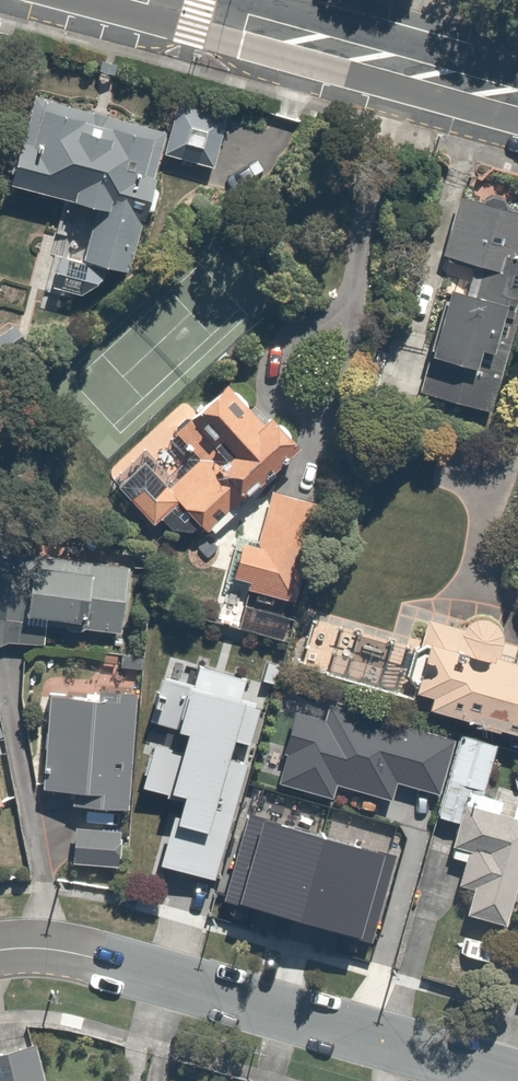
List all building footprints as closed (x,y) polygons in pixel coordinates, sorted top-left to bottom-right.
[(234,118),(182,104),(177,126),(167,166),(218,179),(234,118)] [(106,121),(43,105),(22,187),(99,207),(84,266),(138,280),(167,166),(177,126),(109,109),(106,121)] [(469,187),(446,255),(483,267),(473,298),(453,291),(420,391),(490,414),(517,330),(517,203),(469,187)] [(201,412),(190,399),(106,469),(154,527),(181,505),(213,544),(275,492),(318,455),(277,407),(262,419),(233,385),(201,412)] [(325,512),(275,492),(237,586),(287,606),(325,512)] [(26,616),(10,553),(0,555),(0,622),(26,616)] [(75,639),(136,641),(138,563),(43,559),(40,622),(76,623),(75,639)] [(313,607),(294,665),(330,677),(413,704),(517,740),(517,629),(408,591),(393,635),(313,607)] [(272,710),(169,680),(156,725),(167,729),(148,792),(186,803),(167,869),(221,884),(272,710)] [(145,705),(52,701),(47,809),(140,813),(145,705)] [(467,737),(444,819),(472,826),(455,889),(475,895),(469,917),(517,930),(517,929),(517,808),(492,801),(506,747),(467,737)] [(359,821),(273,796),(248,884),(380,921),(397,860),(423,868),(446,790),(409,779),(400,810),(365,799),(359,821)] [(9,807),(0,786),(0,810),(9,807)] [(135,835),(76,832),(75,868),(133,870),(135,835)] [(42,1048),(0,1059),(0,1080),(51,1080),(42,1048)]
